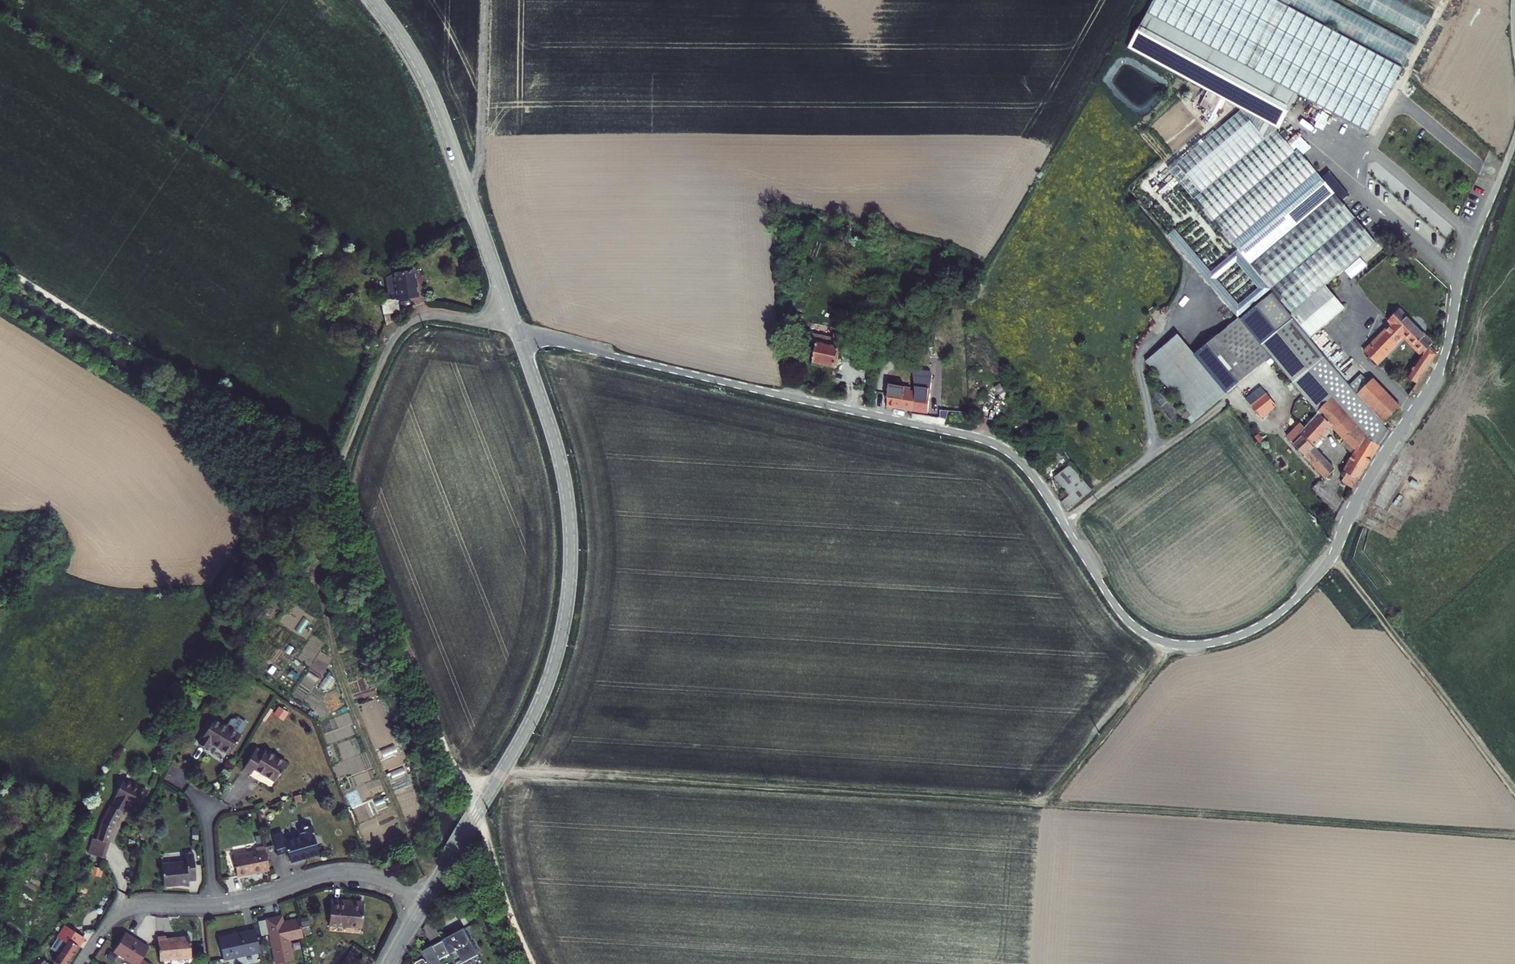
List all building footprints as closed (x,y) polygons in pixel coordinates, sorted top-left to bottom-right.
[(1125,40),(1197,80),(1192,88),(1207,97),(1212,88),(1238,102),(1274,123),(1294,87),(1364,126),(1400,62),(1288,0),(1147,0),(1125,40)] [(1167,161),(1228,234),(1230,233),(1289,306),(1322,278),(1372,235),(1296,141),(1293,143),(1274,123),(1263,130),(1238,102),(1167,161)] [(394,292),(379,295),(385,326),(393,321),(392,314),(398,313),(396,300),(416,297),(412,271),(392,274),(394,292)] [(1322,278),(1289,306),(1307,328),(1340,300),(1322,278)] [(1264,351),(1306,329),(1270,286),(1240,310),(1239,309),(1204,338),(1233,376),(1264,351)] [(1395,304),(1386,313),(1390,317),(1363,346),(1376,357),(1402,328),(1420,348),(1406,371),(1414,377),(1433,346),(1395,304)] [(826,332),(828,325),(818,323),(811,352),(822,354),(828,332),(826,332)] [(1233,376),(1204,338),(1195,345),(1176,323),(1146,348),(1195,408),(1233,376)] [(836,327),(828,325),(826,332),(828,332),(822,354),(833,357),(841,325),(836,324),(836,327)] [(1291,375),(1312,398),(1317,403),(1330,389),(1359,417),(1354,422),(1362,430),(1364,428),(1378,436),(1388,420),(1387,418),(1384,415),(1369,398),(1358,385),(1330,353),(1306,329),(1264,351),(1277,366),(1282,362),(1291,375)] [(912,381),(907,401),(920,404),(923,391),(917,359),(914,381),(912,381)] [(1377,367),(1358,385),(1369,398),(1384,415),(1389,411),(1404,396),(1377,367)] [(1259,374),(1244,386),(1261,406),(1276,394),(1259,374)] [(884,376),(881,395),(887,397),(907,401),(912,381),(884,376)] [(1317,403),(1312,398),(1307,404),(1313,410),(1302,421),(1299,418),(1287,430),(1326,470),(1335,461),(1313,438),(1332,418),(1355,442),(1343,464),(1346,466),(1343,472),(1353,478),(1378,436),(1364,428),(1362,430),(1354,422),(1359,417),(1330,389),(1317,403)] [(1071,454),(1055,466),(1069,485),(1061,491),(1068,503),(1092,481),(1071,454)] [(224,726),(210,718),(195,742),(204,748),(208,742),(226,753),(242,727),(241,724),(232,718),(229,719),(224,726)] [(261,752),(253,747),(240,768),(249,773),(252,768),(273,781),(284,762),(262,749),(261,752)] [(125,779),(120,790),(142,802),(148,791),(125,779)] [(139,807),(142,802),(120,790),(100,827),(94,852),(110,855),(114,836),(107,835),(121,810),(125,812),(130,803),(139,807)] [(269,837),(275,854),(284,851),(288,862),(316,853),(307,825),(302,826),(301,825),(297,826),(297,828),(295,828),(298,836),(281,841),(280,837),(277,838),(276,835),(269,837)] [(267,871),(262,848),(253,850),(254,853),(230,858),(235,878),(267,871)] [(186,881),(193,881),(191,855),(183,855),(184,862),(159,865),(161,888),(186,885),(186,881)] [(330,897),(328,924),(362,926),(363,903),(343,902),(344,899),(330,897)] [(305,934),(313,932),(309,915),(301,916),(305,934)] [(277,922),(276,916),(265,919),(269,933),(276,963),(292,959),(289,948),(285,949),(282,940),(287,939),(301,935),(297,917),(282,921),(277,922)] [(269,933),(265,919),(257,920),(260,935),(269,933)] [(437,941),(445,957),(455,951),(461,963),(483,952),(470,925),(437,941)] [(58,963),(60,963),(79,935),(67,927),(63,932),(65,933),(49,958),(58,963)] [(259,952),(254,929),(246,931),(247,932),(234,936),(233,934),(217,938),(223,961),(259,952)] [(125,934),(113,953),(132,963),(147,963),(141,960),(149,948),(125,934)] [(165,938),(157,939),(160,961),(192,957),(190,937),(166,940),(165,938)] [(445,957),(437,941),(426,947),(431,956),(429,957),(427,953),(418,958),(421,963),(448,963),(445,957)] [(342,963),(350,963),(360,948),(354,944),(342,963)] [(42,960),(33,954),(28,961),(26,963),(39,963),(42,960)]
